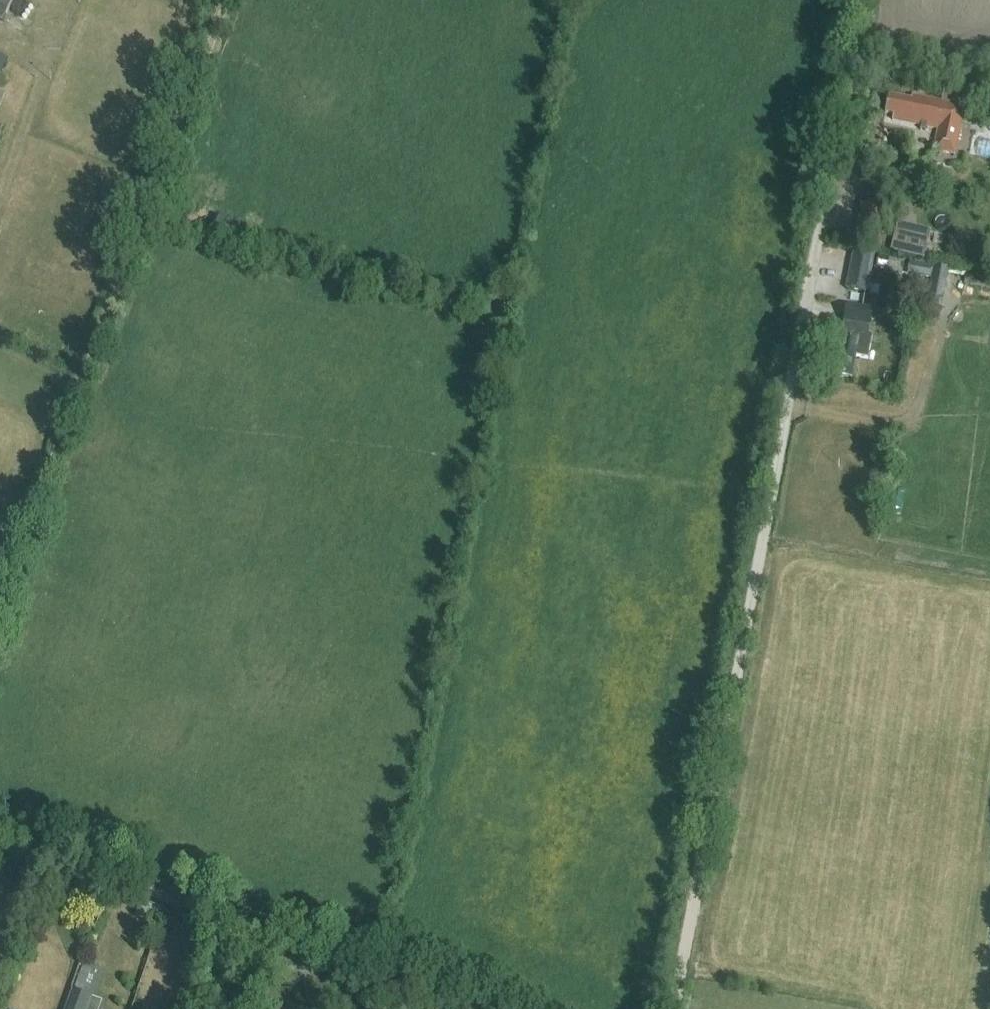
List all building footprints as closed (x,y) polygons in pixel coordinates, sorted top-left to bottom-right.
[(5,16),(13,0),(0,0),(0,13),(5,16)] [(2,72),(9,57),(0,53),(0,71),(2,72)] [(889,96),(886,113),(892,115),(892,118),(939,128),(935,148),(954,152),(964,107),(966,95),(944,91),(941,103),(913,97),(912,101),(889,96)] [(888,250),(923,259),(931,231),(896,222),(888,250)] [(874,256),(853,252),(846,289),(868,293),(874,256)] [(890,256),(879,254),(876,267),(887,269),(890,256)] [(925,308),(937,311),(941,311),(949,269),(910,261),(907,273),(932,278),(925,308)] [(836,374),(853,377),(856,356),(868,359),(873,336),(869,335),(873,310),(848,306),(843,331),(839,330),(832,366),(837,367),(836,374)] [(92,997),(72,990),(65,1008),(88,1008),(92,997)]
